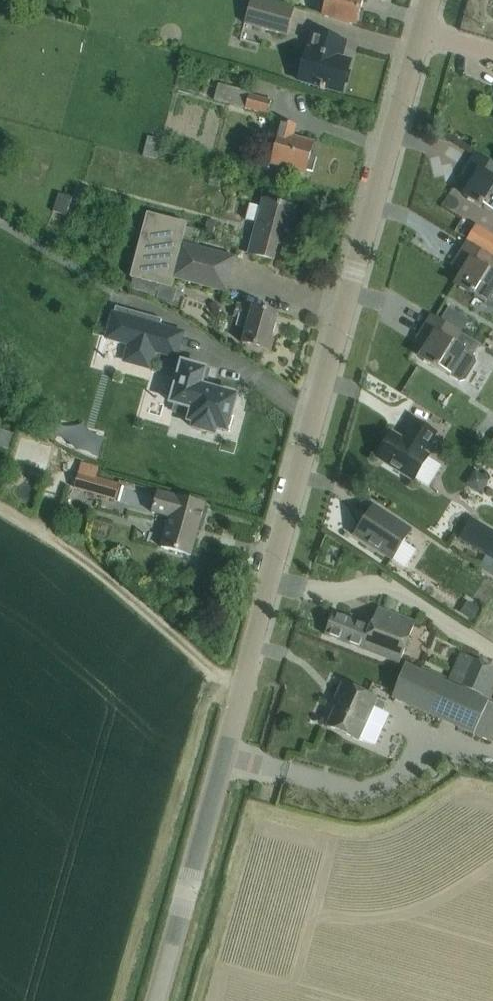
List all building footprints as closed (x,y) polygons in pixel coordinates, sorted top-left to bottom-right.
[(294,8),(267,0),(250,0),(243,24),(286,36),(294,8)] [(322,15),(355,24),(357,21),(360,22),(363,13),(359,12),(362,0),(326,0),(322,15)] [(341,92),(349,61),(340,58),(344,41),(325,36),(312,33),(299,82),(321,87),(341,92)] [(264,80),(262,89),(284,95),(286,86),(264,80)] [(244,108),(248,92),(217,83),(213,100),(244,108)] [(267,113),(270,101),(248,95),(245,107),(267,113)] [(295,106),(297,120),(311,118),(308,103),(295,106)] [(158,138),(173,140),(176,119),(161,117),(158,138)] [(312,171),(316,156),(310,154),(313,142),(291,137),(294,125),(281,121),(270,163),(286,167),(305,172),(306,169),(312,171)] [(157,159),(162,139),(147,135),(142,156),(157,159)] [(462,173),(473,179),(463,194),(480,205),(492,213),(492,166),(491,165),(474,154),(462,173)] [(285,246),(295,208),(263,199),(249,253),(272,259),(276,244),(285,246)] [(225,292),(235,257),(215,251),(207,249),(209,241),(195,238),(195,236),(192,235),(194,229),(186,226),(186,224),(146,214),(130,278),(132,278),(161,285),(170,288),(172,278),(206,287),(225,292)] [(492,289),(492,275),(488,272),(492,264),(492,261),(482,254),(465,243),(454,262),(464,268),(454,284),(471,294),(485,303),(492,289)] [(158,298),(161,285),(132,278),(130,287),(158,298)] [(251,308),(237,304),(234,316),(238,317),(236,325),(246,328),(242,343),(268,350),(268,349),(264,348),(268,334),(272,335),(277,313),(258,308),(252,307),(251,308)] [(115,306),(106,337),(130,343),(127,351),(150,358),(152,349),(169,354),(175,355),(175,354),(181,332),(159,326),(161,319),(115,306)] [(458,381),(465,380),(475,362),(474,356),(472,355),(478,346),(429,316),(418,335),(428,341),(419,356),(436,367),(449,375),(458,381)] [(204,383),(208,367),(183,360),(184,356),(175,354),(175,355),(169,354),(166,367),(176,370),(174,380),(171,379),(166,398),(169,399),(167,404),(173,406),(171,412),(186,416),(185,423),(190,424),(189,426),(213,433),(215,428),(225,431),(226,428),(230,429),(233,418),(229,417),(236,396),(229,394),(230,391),(204,383)] [(53,430),(58,419),(44,413),(39,425),(53,430)] [(427,456),(428,455),(424,452),(436,434),(414,420),(407,430),(408,433),(409,434),(405,440),(392,432),(376,457),(413,480),(414,478),(428,486),(441,465),(427,456)] [(96,442),(89,470),(133,482),(135,472),(109,464),(114,447),(96,442)] [(78,473),(74,486),(116,498),(120,484),(96,478),(78,473)] [(190,556),(204,505),(185,499),(158,492),(152,514),(169,518),(161,548),(190,556)] [(391,559),(410,529),(373,505),(354,535),(391,559)] [(471,517),(463,530),(492,549),(491,550),(492,551),(492,531),(471,517)] [(487,556),(491,550),(492,549),(463,530),(458,538),(470,545),(487,556)] [(398,663),(413,623),(377,608),(370,627),(333,613),(325,635),(361,648),(361,649),(398,663)] [(461,686),(487,697),(492,685),(492,668),(473,659),(461,686)] [(447,683),(404,665),(392,697),(410,704),(492,742),(492,740),(492,704),(447,683)] [(382,711),(386,702),(342,682),(335,696),(339,698),(326,725),(357,739),(372,706),(382,711)]
